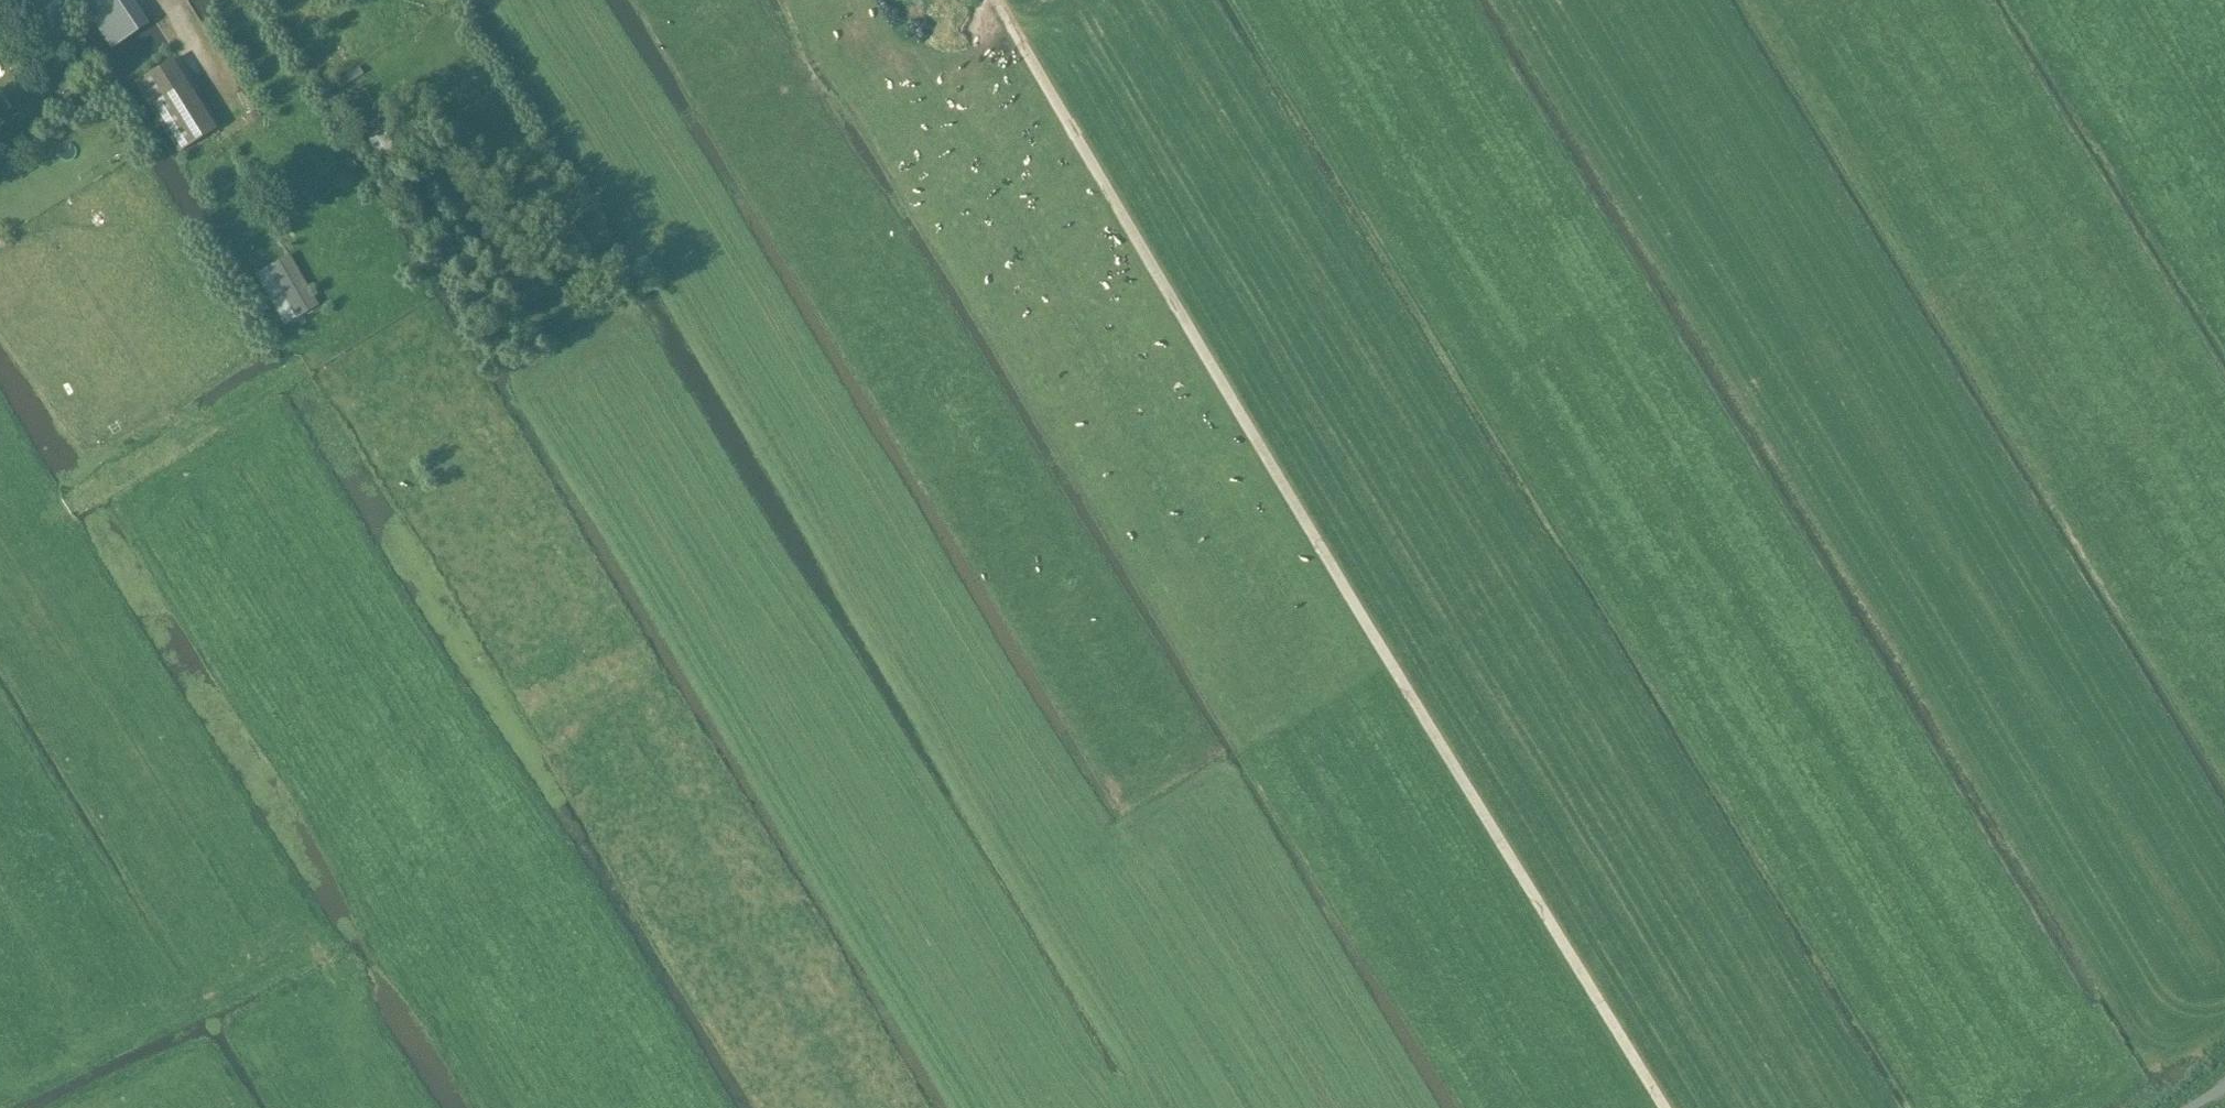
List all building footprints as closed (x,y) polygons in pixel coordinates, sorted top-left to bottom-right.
[(148,24),(131,0),(79,0),(112,50),(148,24)] [(133,79),(154,111),(179,149),(213,127),(168,57),(133,79)] [(68,72),(53,81),(60,93),(75,83),(68,72)] [(376,120),(361,128),(378,161),(394,152),(376,120)] [(288,255),(267,267),(295,317),(316,305),(288,255)]
